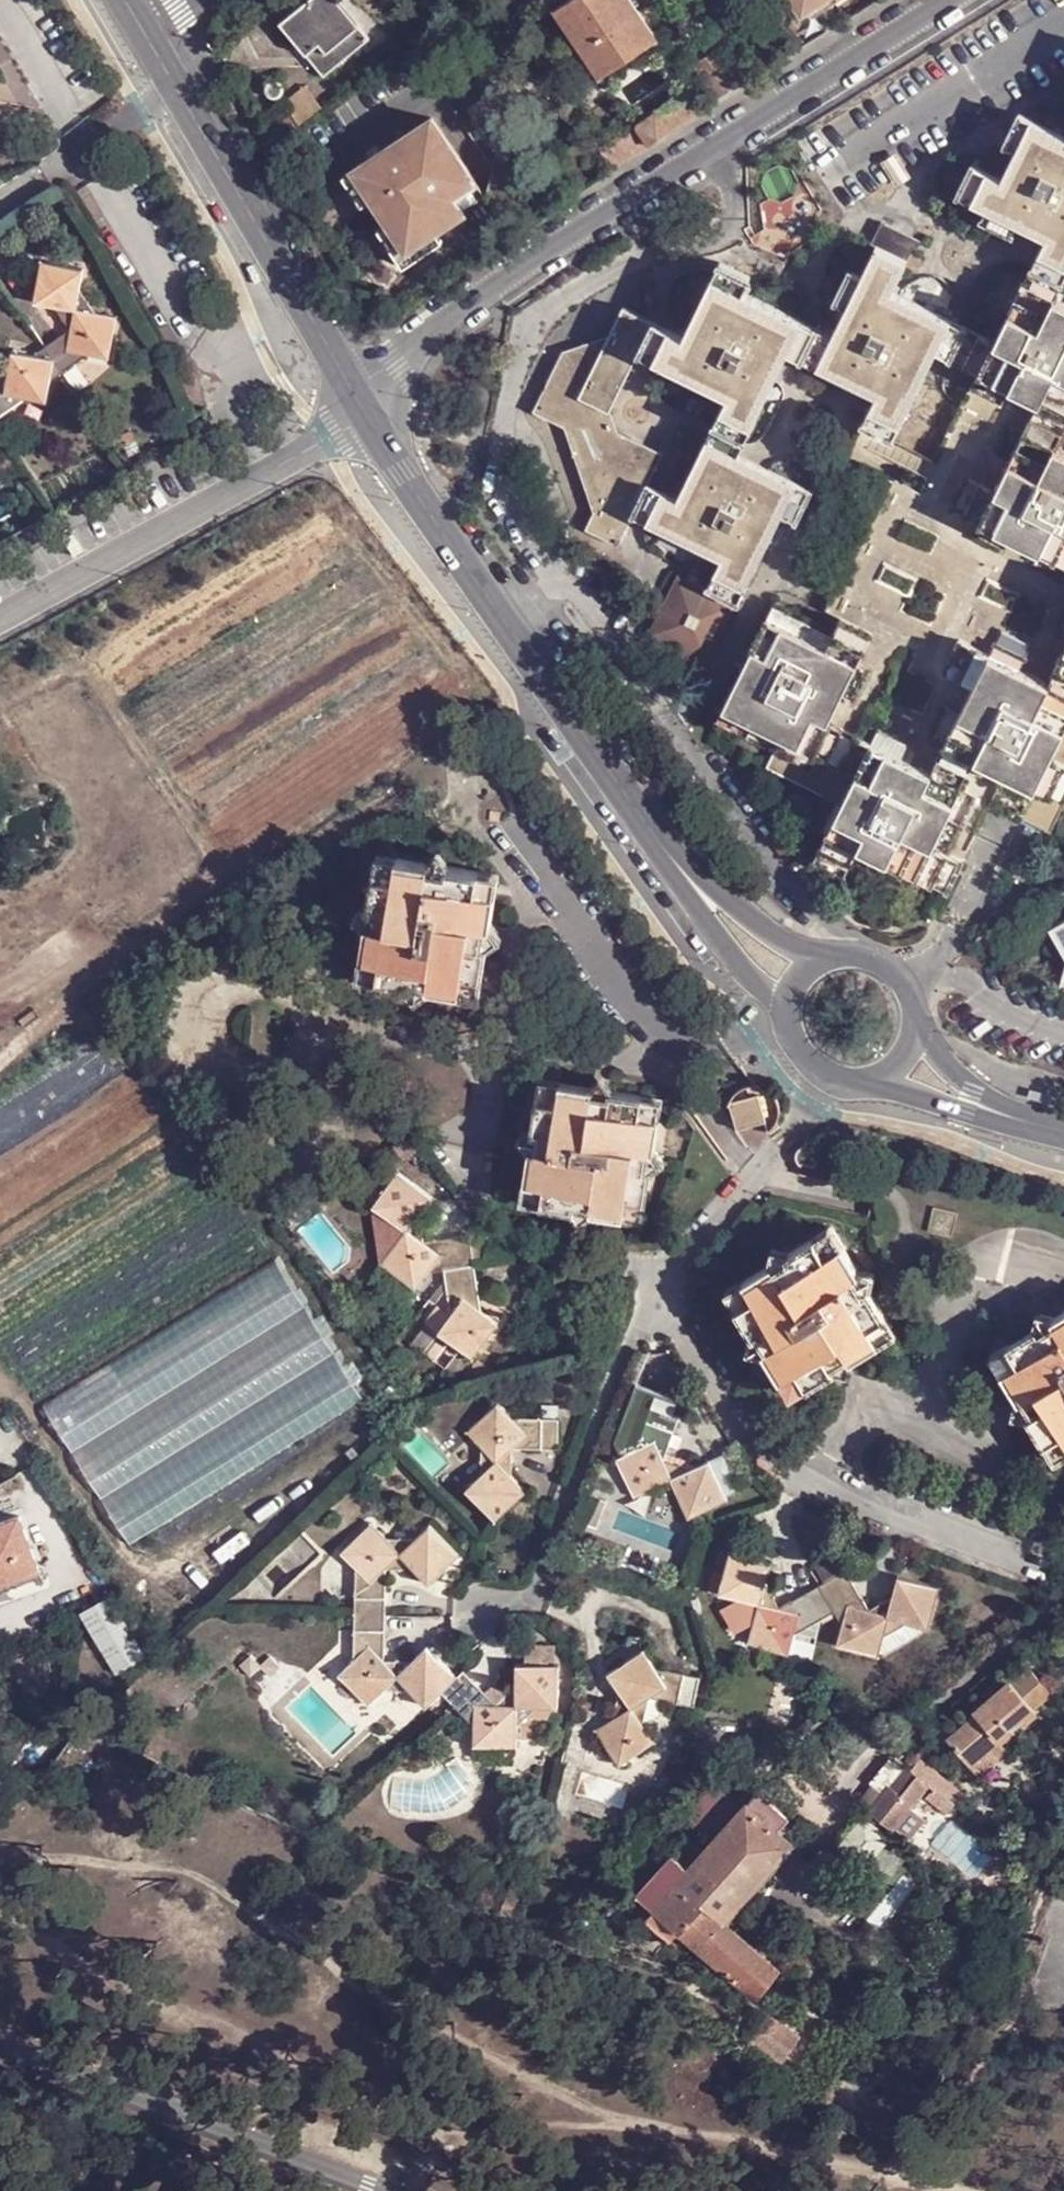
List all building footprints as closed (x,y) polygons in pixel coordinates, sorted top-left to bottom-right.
[(333,0),(314,0),(281,28),(324,80),(369,43),(333,0)] [(559,15),(603,82),(661,45),(630,0),(581,0),(559,15)] [(803,17),(827,0),(792,0),(803,17)] [(720,53),(698,69),(708,83),(721,103),(744,88),(720,53)] [(708,83),(604,153),(615,169),(619,173),(721,103),(708,83)] [(285,116),(260,132),(269,152),(297,131),(318,114),(307,100),(285,116)] [(1037,261),(1063,275),(1063,128),(1024,109),(1008,141),(1020,147),(1005,176),(990,168),(975,197),(993,206),(1024,221),(1050,235),(1037,261)] [(467,174),(431,119),(352,173),(371,201),(378,196),(394,220),(388,225),(406,253),(428,238),(463,215),(452,199),(446,189),(467,174)] [(963,191),(975,197),(990,168),(977,162),(963,191)] [(371,201),(352,173),(342,179),(361,207),(371,201)] [(452,199),(475,184),(467,174),(446,189),(452,199)] [(1024,221),(993,206),(988,219),(1019,233),(1024,221)] [(795,214),(783,222),(781,223),(775,230),(773,238),(775,247),(781,254),(790,257),(799,256),(806,251),(810,243),(809,232),(795,214)] [(824,327),(809,357),(880,392),(867,419),(896,435),(942,345),(956,317),(896,287),(908,261),(921,235),(885,218),(874,244),(879,247),(866,274),(853,266),(838,295),(852,302),(838,332),(824,327)] [(404,269),(435,249),(428,238),(406,253),(388,225),(378,231),(404,269)] [(792,348),(806,318),(746,288),(754,272),(724,257),(688,333),(673,327),(658,356),(733,392),(717,424),(748,439),(792,348)] [(89,355),(110,358),(117,318),(98,314),(80,290),(83,270),(44,263),(36,302),(56,306),(71,330),(33,356),(14,352),(11,372),(0,380),(0,416),(27,398),(48,401),(52,380),(89,355)] [(1060,443),(1063,435),(1063,296),(1059,293),(1063,283),(1063,280),(1035,265),(1033,270),(1021,264),(1001,303),(1015,309),(999,340),(970,325),(956,351),(1045,398),(1029,428),(1060,443)] [(538,409),(571,425),(599,510),(591,526),(621,543),(664,455),(620,431),(611,408),(642,348),(654,322),(624,304),(610,335),(594,364),(567,349),(538,409)] [(970,325),(956,317),(942,345),(956,351),(970,325)] [(642,348),(658,356),(673,327),(657,318),(654,322),(642,348)] [(809,357),(824,327),(806,318),(792,348),(809,357)] [(594,364),(610,335),(567,349),(594,364)] [(1028,430),(1029,428),(1017,422),(1001,452),(1015,458),(1023,441),(1028,430)] [(748,439),(717,424),(710,439),(742,453),(748,439)] [(1060,443),(1029,428),(1015,458),(1000,487),(972,473),(957,504),(1063,556),(1063,445),(1060,443)] [(742,453),(710,439),(682,497),(666,490),(652,519),(727,556),(711,590),(741,604),(801,482),(742,453)] [(654,484),(640,514),(652,519),(666,490),(654,484)] [(652,628),(651,632),(683,647),(676,660),(706,675),(741,604),(711,590),(680,574),(652,628)] [(842,635),(780,604),(721,722),(751,737),(760,720),(788,735),(803,744),(818,713),(833,721),(848,692),(862,661),(878,629),(851,614),(842,635)] [(937,771),(982,793),(1057,829),(1063,815),(1063,663),(1056,679),(1026,666),(1032,654),(1001,639),(996,650),(964,636),(949,664),(981,681),(937,771)] [(862,661),(848,692),(858,698),(874,666),(862,661)] [(803,744),(788,735),(773,765),(838,797),(848,802),(863,771),(878,779),(892,750),(833,721),(818,713),(803,744)] [(937,771),(892,750),(878,779),(863,771),(848,802),(832,832),(821,858),(850,873),(864,845),(956,891),(970,862),(954,854),(982,793),(937,771)] [(848,802),(838,797),(822,828),(832,832),(840,816),(848,802)] [(481,889),(486,869),(456,865),(446,849),(430,861),(401,856),(397,875),(378,872),(374,902),(359,911),(371,927),(366,956),(386,959),(381,978),(412,984),(422,997),(435,987),(467,992),(469,973),(488,976),(494,945),(508,936),(496,921),(502,892),(481,889)] [(397,875),(401,856),(382,853),(378,872),(397,875)] [(481,889),(502,892),(504,872),(486,869),(481,889)] [(386,959),(366,956),(363,975),(381,978),(386,959)] [(467,992),(485,995),(488,976),(469,973),(467,992)] [(600,1212),(633,1218),(636,1198),(655,1201),(659,1169),(673,1160),(661,1147),(666,1116),(648,1113),(654,1094),(619,1089),(610,1076),(597,1086),(566,1081),(563,1099),(544,1096),(539,1128),(525,1139),(536,1152),(530,1181),(549,1185),(546,1203),(577,1208),(587,1222),(600,1212)] [(563,1099),(566,1081),(547,1078),(544,1096),(563,1099)] [(745,1127),(773,1118),(765,1092),(737,1101),(745,1127)] [(648,1113),(666,1116),(670,1096),(654,1094),(648,1113)] [(446,1267),(478,1263),(477,1236),(430,1242),(425,1214),(438,1197),(404,1172),(379,1205),(398,1218),(400,1246),(388,1263),(422,1288),(434,1271),(446,1267)] [(549,1185),(530,1181),(528,1200),(546,1203),(549,1185)] [(633,1218),(650,1219),(655,1201),(636,1198),(633,1218)] [(960,1236),(965,1212),(941,1206),(934,1230),(960,1236)] [(831,1251),(849,1242),(839,1225),(822,1234),(831,1251)] [(772,1352),(786,1376),(803,1369),(813,1385),(840,1370),(855,1374),(862,1356),(887,1340),(875,1323),(893,1313),(878,1288),(882,1272),(865,1267),(849,1242),(831,1251),(822,1234),(796,1250),(780,1246),(775,1262),(748,1279),(759,1296),(743,1305),(759,1331),(755,1348),(772,1352)] [(277,1257),(42,1402),(132,1545),(366,1399),(277,1257)] [(446,1267),(447,1270),(455,1318),(445,1332),(479,1356),(504,1323),(486,1310),(478,1263),(446,1267)] [(759,1296),(748,1279),(733,1288),(743,1305),(759,1296)] [(1063,1316),(1045,1311),(1041,1328),(1014,1344),(1023,1361),(1008,1371),(1025,1397),(1020,1413),(1034,1417),(1052,1444),(1063,1437),(1063,1315),(1063,1316)] [(875,1323),(887,1340),(904,1332),(893,1313),(875,1323)] [(1023,1361),(1014,1344),(997,1353),(1008,1371),(1023,1361)] [(803,1369),(786,1376),(798,1395),(813,1385),(803,1369)] [(691,1468),(711,1458),(678,1397),(639,1382),(617,1439),(624,1454),(638,1448),(654,1404),(680,1412),(666,1459),(691,1468)] [(514,1445),(559,1447),(560,1417),(516,1417),(499,1401),(470,1429),(484,1445),(483,1473),(468,1487),(497,1517),(527,1490),(512,1473),(514,1445)] [(624,1454),(619,1456),(637,1494),(656,1484),(682,1494),(691,1513),(728,1496),(711,1458),(691,1468),(666,1459),(680,1412),(654,1404),(638,1448),(624,1454)] [(1052,1444),(1062,1461),(1063,1459),(1063,1437),(1052,1444)] [(0,1527),(0,1580),(24,1571),(28,1580),(46,1573),(25,1518),(0,1527)] [(351,1613),(380,1614),(382,1568),(412,1568),(426,1582),(456,1555),(428,1523),(413,1538),(385,1538),(370,1523),(340,1551),(354,1567),(351,1613)] [(831,1611),(818,1584),(783,1608),(768,1584),(773,1563),(734,1552),(723,1590),(743,1596),(758,1622),(752,1641),(791,1652),(796,1633),(818,1617),(831,1611)] [(871,1608),(845,1565),(818,1584),(831,1611),(838,1609),(846,1625),(842,1642),(882,1652),(886,1633),(912,1619),(931,1624),(941,1584),(901,1574),(896,1595),(871,1608)] [(0,1580),(0,1598),(30,1586),(28,1580),(24,1571),(0,1580)] [(114,1592),(81,1606),(108,1668),(141,1654),(114,1592)] [(382,1661),(380,1614),(351,1613),(352,1660),(338,1674),(365,1703),(379,1689),(408,1690),(422,1705),(452,1676),(422,1646),(409,1663),(382,1661)] [(690,1704),(696,1677),(653,1666),(643,1649),(608,1672),(620,1690),(613,1719),(597,1730),(618,1765),(652,1741),(641,1723),(647,1694),(690,1704)] [(512,1684),(491,1703),(463,1673),(442,1691),(452,1705),(470,1724),(470,1744),(511,1745),(513,1725),(532,1706),(553,1706),(554,1665),(514,1664),(512,1684)] [(1044,1674),(1025,1693),(1023,1689),(988,1721),(991,1725),(961,1752),(984,1776),(1014,1747),(1017,1751),(1052,1720),(1048,1715),(1063,1700),(1063,1696),(1044,1674)] [(996,1786),(1025,1758),(1017,1751),(1014,1747),(984,1776),(996,1786)] [(905,1801),(923,1778),(906,1765),(889,1786),(905,1801)] [(779,1973),(723,1921),(804,1830),(760,1789),(740,1810),(714,1841),(688,1869),(671,1853),(634,1895),(651,1910),(678,1933),(756,2001),(779,1973)] [(724,1795),(697,1825),(714,1841),(740,1810),(724,1795)] [(642,1920),(668,1944),(678,1933),(651,1910),(642,1920)] [(760,2026),(750,2042),(770,2058),(781,2040),(760,2026)] [(233,2190),(255,2190),(237,2183),(233,2190)]
